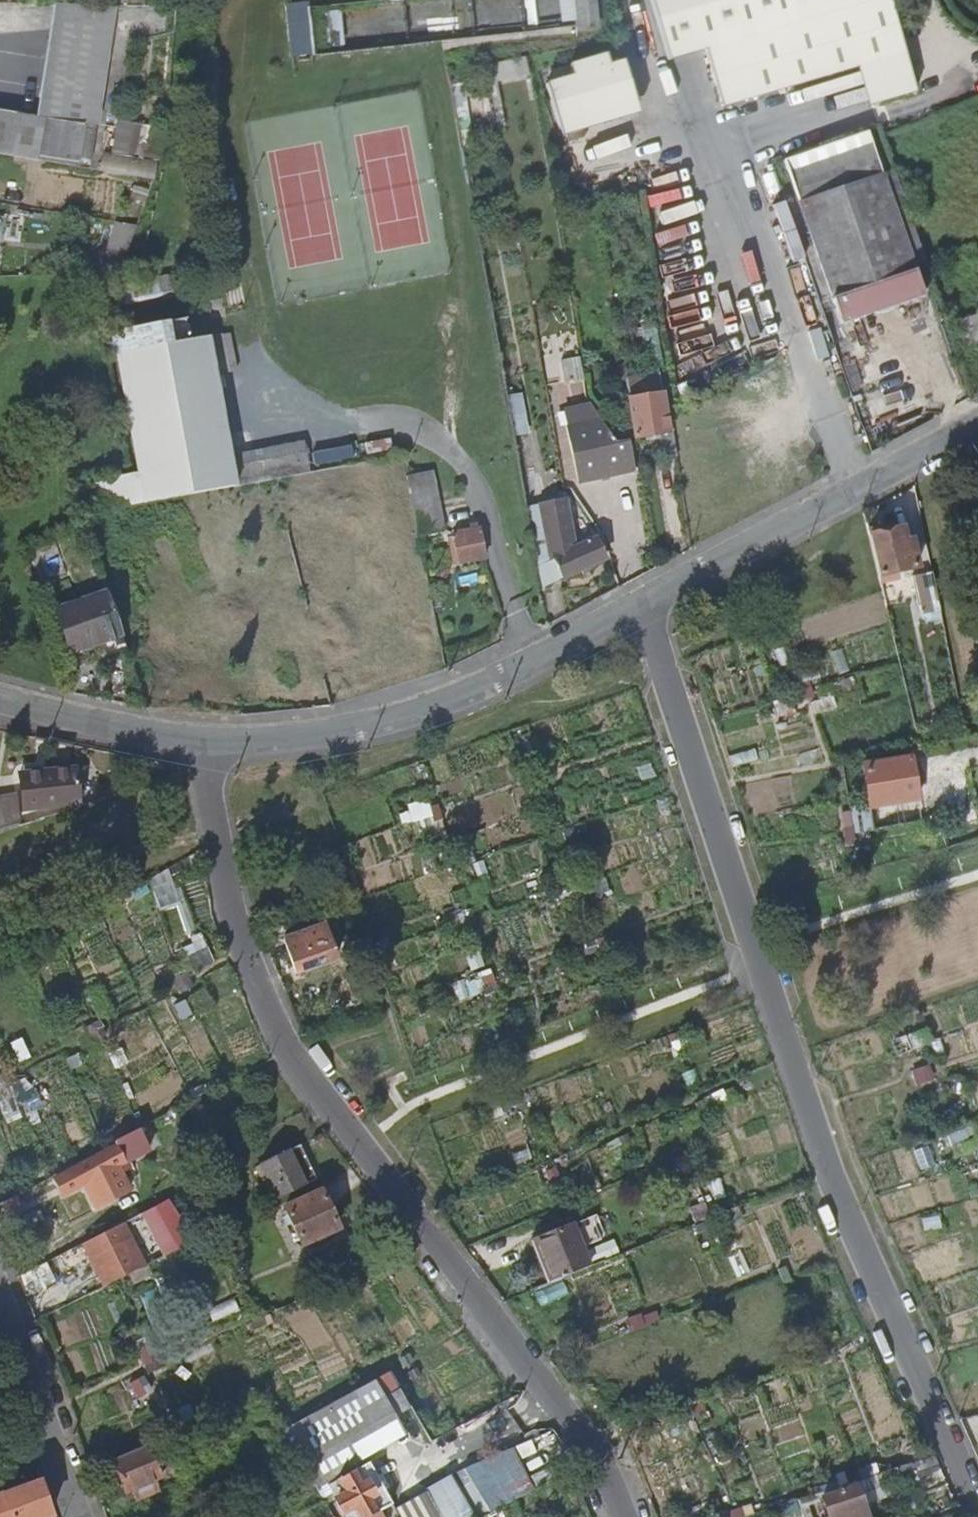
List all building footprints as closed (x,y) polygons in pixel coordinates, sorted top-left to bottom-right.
[(291,55),(314,54),(312,0),(289,1),(291,55)] [(598,0),(561,0),(564,27),(600,23),(598,0)] [(904,56),(887,0),(651,0),(669,61),(706,50),(723,108),(866,67),(904,56)] [(29,26),(77,34),(81,9),(33,1),(29,26)] [(94,12),(81,9),(77,34),(68,89),(81,92),(94,12)] [(20,85),(68,94),(68,89),(77,34),(29,26),(20,85)] [(495,82),(531,74),(527,55),(491,63),(495,82)] [(572,76),(553,82),(546,85),(559,129),(636,107),(622,60),(605,65),(602,55),(568,65),(572,76)] [(904,56),(866,67),(876,105),(915,94),(904,56)] [(572,76),(568,65),(549,71),(553,82),(572,76)] [(63,120),(68,94),(20,85),(15,115),(63,120)] [(81,92),(68,89),(68,94),(63,120),(76,121),(81,92)] [(63,120),(15,115),(0,113),(0,154),(16,157),(17,153),(57,159),(63,120)] [(119,119),(110,170),(157,178),(166,127),(119,119)] [(927,300),(868,130),(783,156),(845,330),(927,300)] [(8,216),(8,206),(0,205),(0,216),(8,216)] [(0,216),(0,241),(14,241),(14,232),(7,232),(8,216),(0,216)] [(137,225),(117,222),(102,272),(120,271),(137,225)] [(118,286),(111,302),(162,294),(162,298),(183,295),(180,275),(118,286)] [(961,321),(968,344),(977,341),(977,317),(961,321)] [(186,498),(237,489),(236,480),(305,466),(301,443),(230,457),(207,336),(191,339),(188,325),(170,329),(173,342),(116,353),(138,475),(85,485),(90,516),(186,498)] [(583,361),(565,364),(568,385),(586,383),(583,361)] [(624,437),(625,442),(629,441),(669,433),(662,395),(628,402),(634,434),(624,437)] [(563,409),(567,427),(594,421),(591,403),(563,409)] [(579,482),(633,470),(630,451),(618,453),(617,444),(601,420),(594,421),(567,427),(579,482)] [(539,564),(543,588),(555,586),(560,580),(603,559),(594,538),(573,549),(564,501),(542,505),(553,561),(539,564)] [(434,510),(423,513),(427,533),(439,531),(434,510)] [(871,536),(881,578),(919,570),(913,541),(906,542),(904,529),(871,536)] [(477,531),(452,537),(458,567),(483,562),(477,531)] [(921,614),(941,611),(934,573),(915,577),(921,614)] [(108,652),(127,645),(108,591),(58,609),(72,648),(103,637),(108,652)] [(946,637),(948,653),(962,650),(958,633),(946,637)] [(733,671),(738,700),(772,694),(767,665),(733,671)] [(910,759),(862,766),(870,809),(917,801),(910,759)] [(77,764),(18,770),(23,812),(82,805),(77,764)] [(17,790),(0,794),(0,829),(21,823),(17,790)] [(871,815),(873,830),(886,828),(884,813),(871,815)] [(367,893),(408,878),(400,855),(420,848),(410,820),(348,842),(367,893)] [(435,902),(464,896),(458,867),(429,874),(435,902)] [(149,877),(160,908),(182,901),(171,869),(149,877)] [(289,949),(292,956),(299,954),(305,972),(338,961),(326,928),(287,941),(289,949)] [(195,969),(215,960),(205,937),(184,947),(195,969)] [(298,974),(305,972),(299,954),(292,956),(298,974)] [(109,1145),(112,1149),(114,1153),(136,1142),(130,1134),(109,1145)] [(267,1161),(284,1197),(318,1181),(309,1162),(300,1144),(267,1161)] [(121,1165),(114,1153),(112,1149),(71,1169),(80,1187),(121,1165)] [(142,1152),(124,1161),(129,1169),(146,1160),(142,1152)] [(322,1194),(286,1209),(303,1245),(338,1229),(330,1212),(322,1194)] [(14,1195),(0,1203),(0,1205),(3,1213),(19,1205),(14,1195)] [(164,1256),(192,1241),(169,1197),(141,1212),(164,1256)] [(123,1222),(84,1242),(105,1285),(144,1266),(123,1222)] [(543,1258),(553,1283),(592,1267),(575,1225),(537,1241),(543,1258)] [(47,1261),(17,1275),(25,1295),(56,1279),(47,1261)] [(381,1378),(390,1394),(400,1388),(398,1385),(391,1373),(381,1378)] [(378,1379),(279,1430),(313,1482),(361,1457),(349,1435),(396,1411),(378,1379)] [(400,1411),(410,1405),(400,1388),(390,1394),(400,1411)] [(149,1444),(112,1460),(126,1491),(162,1475),(149,1444)] [(476,1516),(477,1516),(536,1490),(513,1448),(452,1475),(476,1516)] [(912,1478),(942,1468),(936,1455),(933,1456),(907,1465),(912,1478)] [(329,1480),(347,1516),(364,1516),(393,1502),(372,1459),(329,1480)] [(441,1516),(476,1516),(452,1475),(425,1490),(427,1492),(441,1516)] [(0,1491),(0,1516),(55,1516),(41,1477),(0,1491)] [(823,1495),(829,1516),(857,1516),(854,1509),(865,1506),(859,1485),(823,1495)] [(402,1516),(441,1516),(427,1492),(397,1508),(402,1516)]
